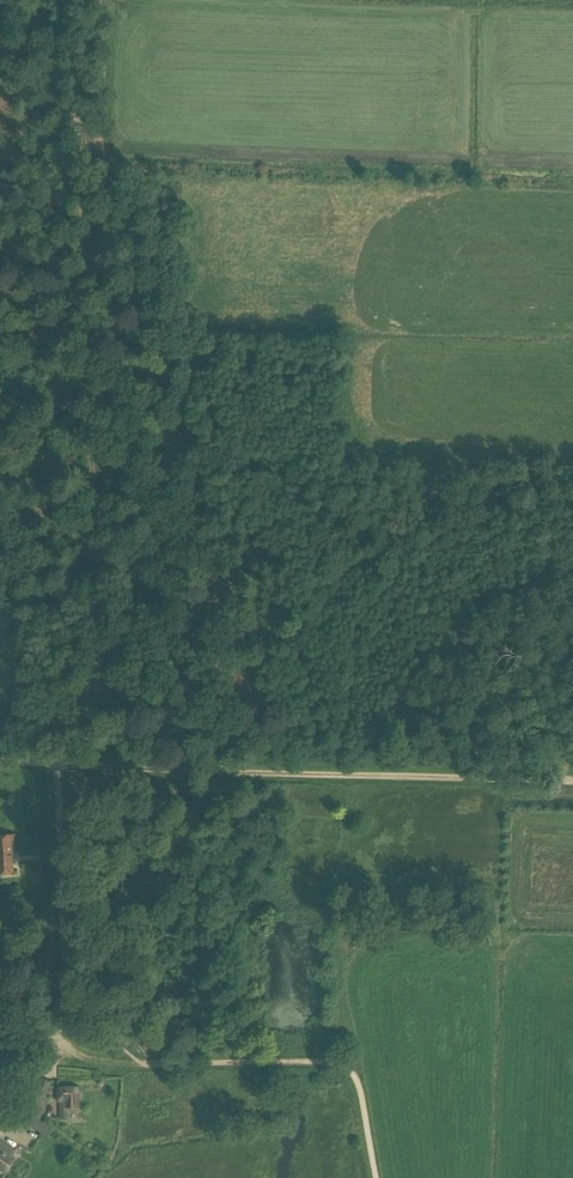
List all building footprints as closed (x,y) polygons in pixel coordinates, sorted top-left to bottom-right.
[(15,833),(0,835),(0,874),(14,872),(12,839),(16,838),(15,833)] [(41,1078),(29,1105),(39,1110),(51,1082),(41,1078)] [(78,1086),(57,1087),(57,1101),(59,1101),(59,1112),(65,1111),(65,1107),(79,1107),(78,1086)] [(34,1116),(30,1122),(49,1132),(52,1125),(34,1116)] [(6,1170),(15,1157),(12,1155),(13,1152),(0,1143),(0,1166),(6,1170)]
